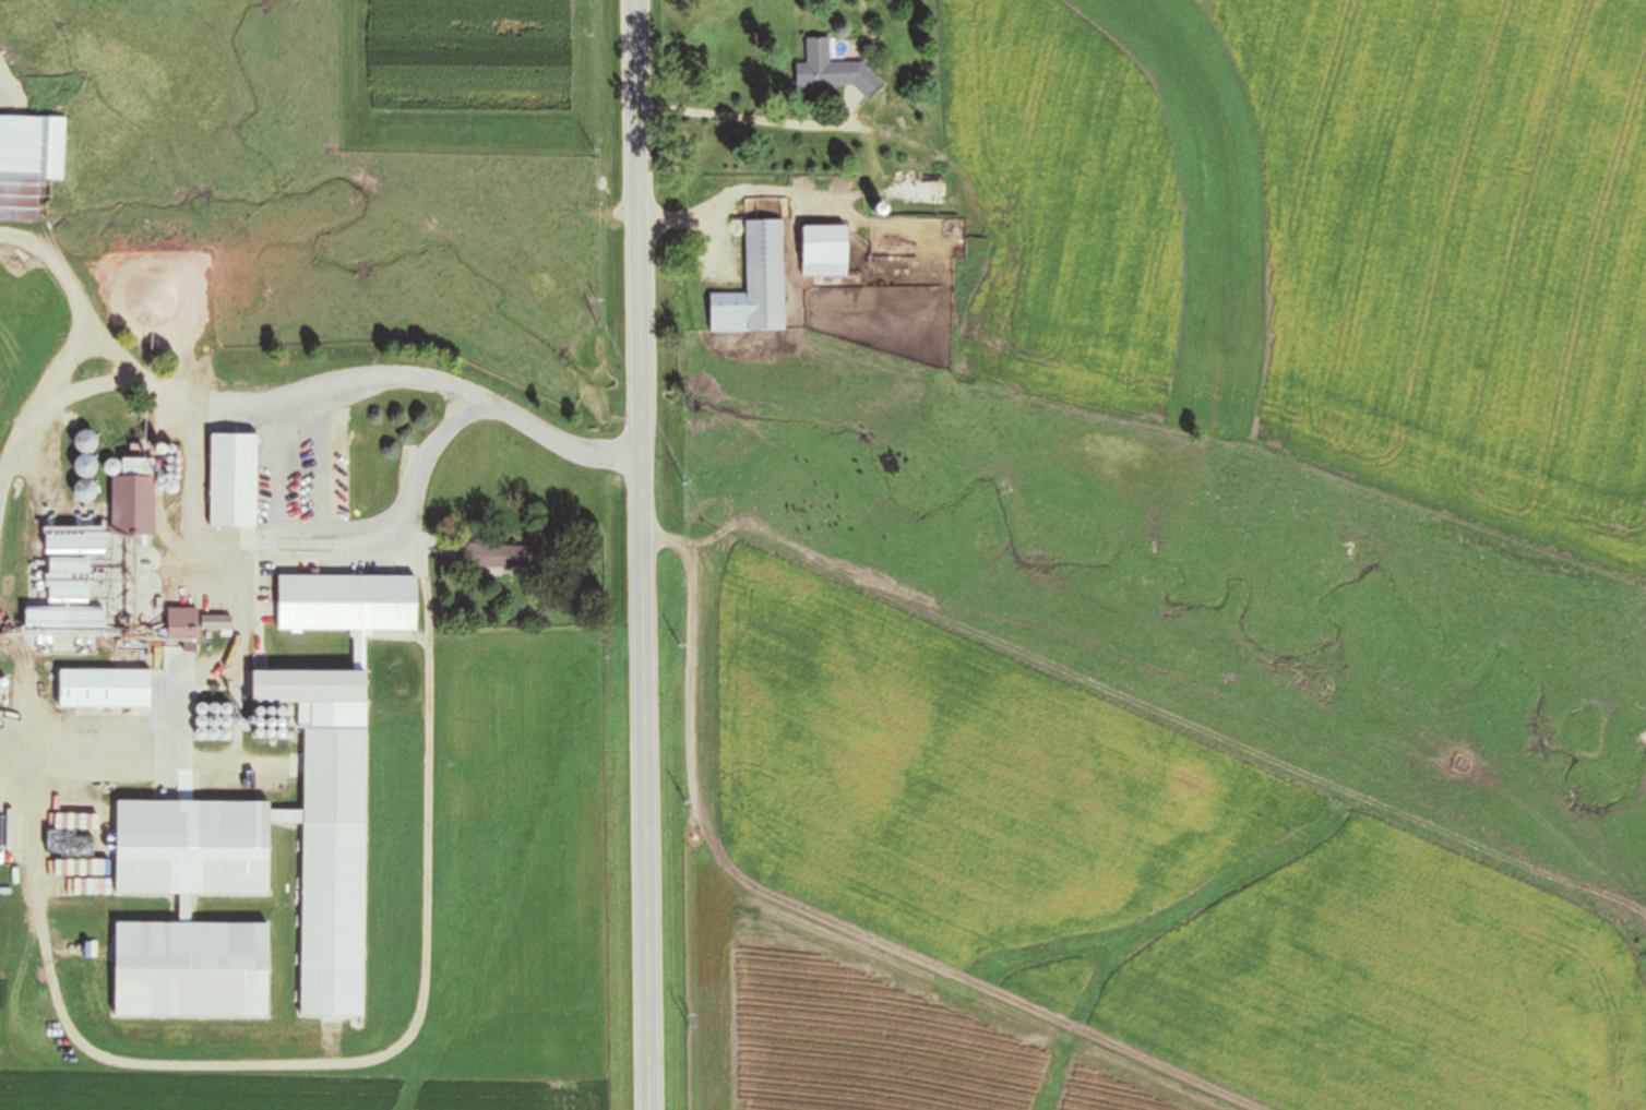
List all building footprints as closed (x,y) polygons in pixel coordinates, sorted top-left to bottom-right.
[(876,88),(875,65),(829,65),(829,38),(806,38),(807,63),(796,64),(796,89),(876,88)] [(0,116),(0,221),(37,222),(38,180),(63,181),(65,118),(0,116)] [(783,331),(782,220),(745,220),(746,294),(709,294),(710,331),(783,331)] [(846,276),(846,226),(802,226),(802,276),(846,276)] [(256,434),(209,434),(209,527),(256,527),(256,434)] [(153,536),(152,466),(140,467),(140,459),(122,459),(122,477),(114,477),(115,527),(44,528),(44,554),(106,553),(106,537),(153,536)] [(544,546),(458,544),(458,567),(544,570),(544,546)] [(87,596),(87,561),(48,561),(48,596),(87,596)] [(415,630),(415,576),(277,575),(277,630),(415,630)] [(166,639),(196,639),(196,608),(166,608),(166,639)] [(58,708),(149,708),(149,670),(58,670),(58,708)] [(364,702),(364,671),(250,671),(250,702),(364,702)] [(364,825),(365,729),(303,728),(302,825),(364,825)] [(268,802),(115,802),(115,895),(189,895),(189,896),(267,896),(268,823),(297,823),(298,811),(268,811),(268,802)] [(114,924),(113,1017),(267,1018),(267,925),(114,924)]
